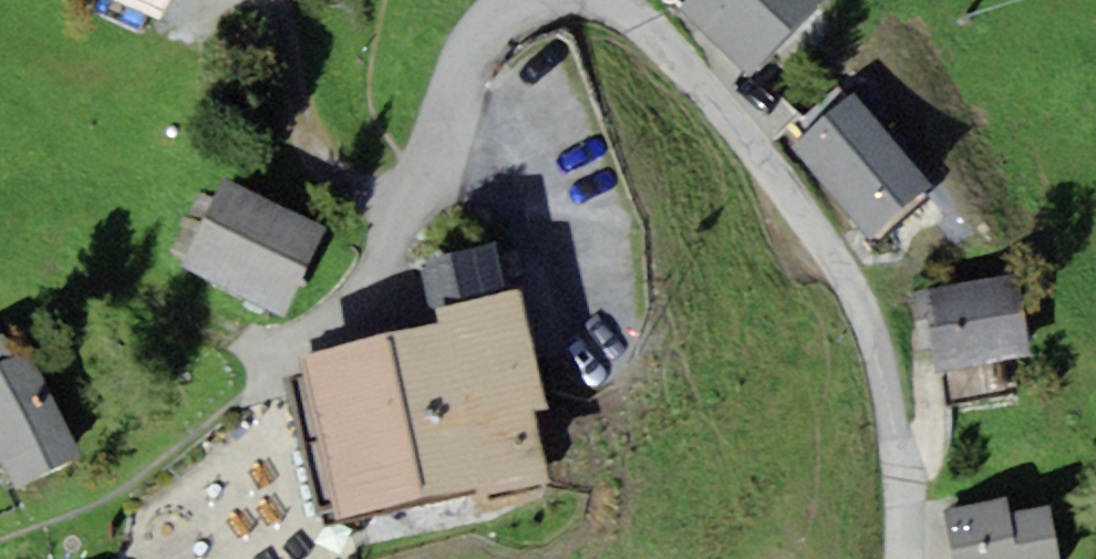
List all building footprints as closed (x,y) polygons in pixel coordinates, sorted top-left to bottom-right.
[(170,0),(121,0),(161,19),(170,0)] [(680,6),(749,74),(823,0),(686,0),(680,6)] [(934,183),(854,91),(791,144),(871,237),(934,183)] [(285,314),(326,226),(222,177),(181,265),(285,314)] [(425,260),(436,307),(507,290),(496,244),(425,260)] [(1019,273),(911,290),(921,348),(931,347),(935,370),(940,369),(1013,358),(1033,354),(1019,273)] [(439,320),(301,352),(340,520),(477,488),(480,499),(549,483),(532,409),(547,406),(520,302),(517,288),(507,290),(436,307),(439,320)] [(4,460),(16,485),(85,452),(21,321),(0,331),(0,462),(4,460)] [(1019,394),(1013,358),(940,369),(946,406),(1019,394)] [(951,558),(1059,558),(1049,505),(1008,513),(1006,498),(942,510),(951,558)]
